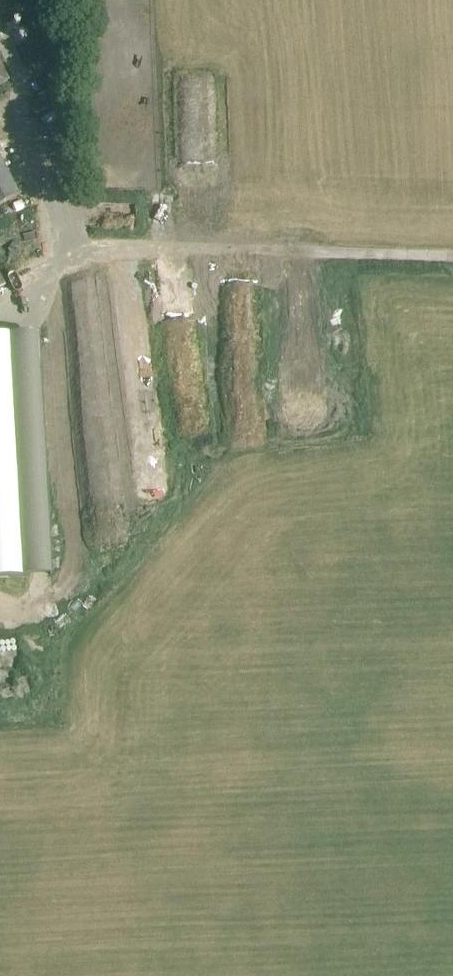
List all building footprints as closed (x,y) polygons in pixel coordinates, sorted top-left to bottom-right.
[(20,197),(0,160),(0,207),(20,197)] [(51,576),(42,336),(0,337),(0,578),(51,576)]
